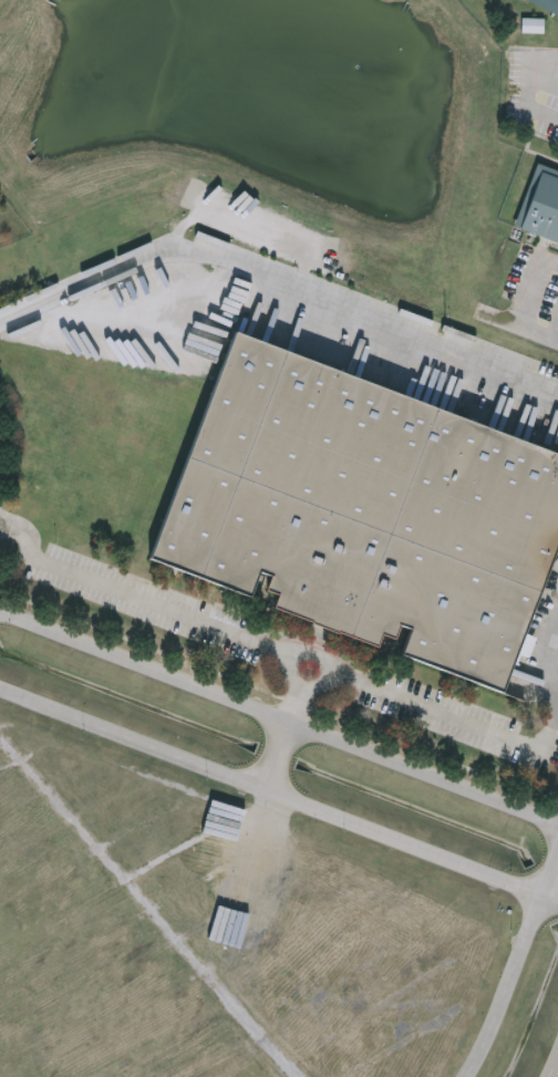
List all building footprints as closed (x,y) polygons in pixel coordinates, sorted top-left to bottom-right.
[(557,13),(533,0),(557,0),(557,13)] [(521,154),(557,168),(557,242),(508,222),(514,209),(502,205),(521,154)] [(232,332),(557,453),(557,547),(504,692),(147,559),(232,332)]
